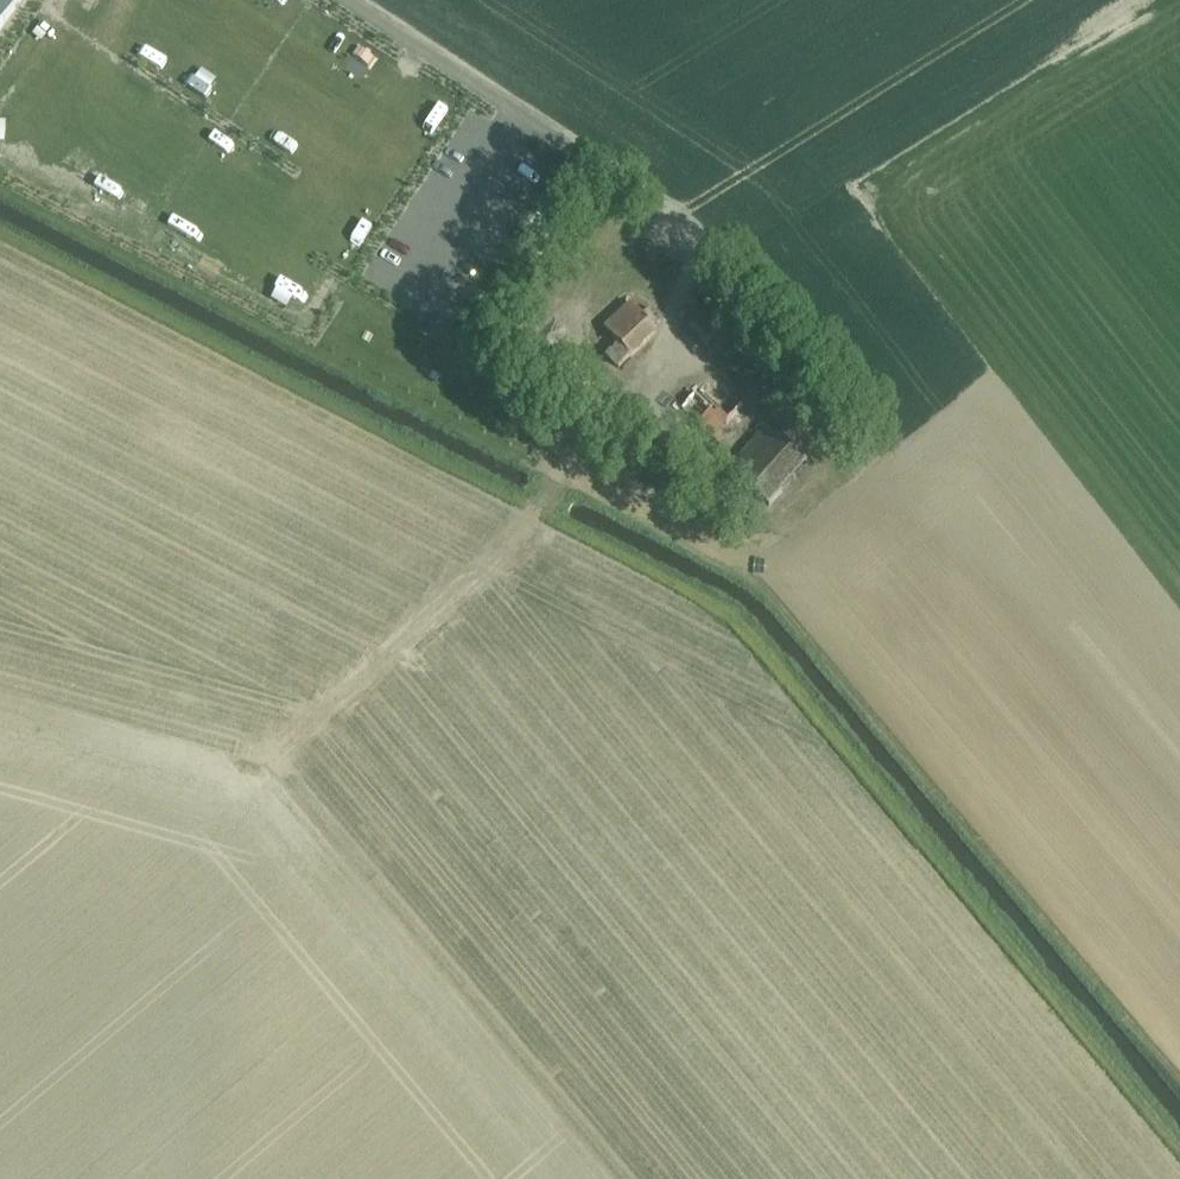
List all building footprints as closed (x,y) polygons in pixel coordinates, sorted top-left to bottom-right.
[(21,1),(20,0),(0,0),(0,31),(21,1)] [(607,357),(619,369),(657,333),(631,305),(604,329),(615,341),(619,345),(607,357)] [(682,409),(713,439),(724,449),(753,418),(742,408),(744,406),(713,376),(682,409)] [(723,475),(766,512),(805,467),(763,430),(723,475)]
